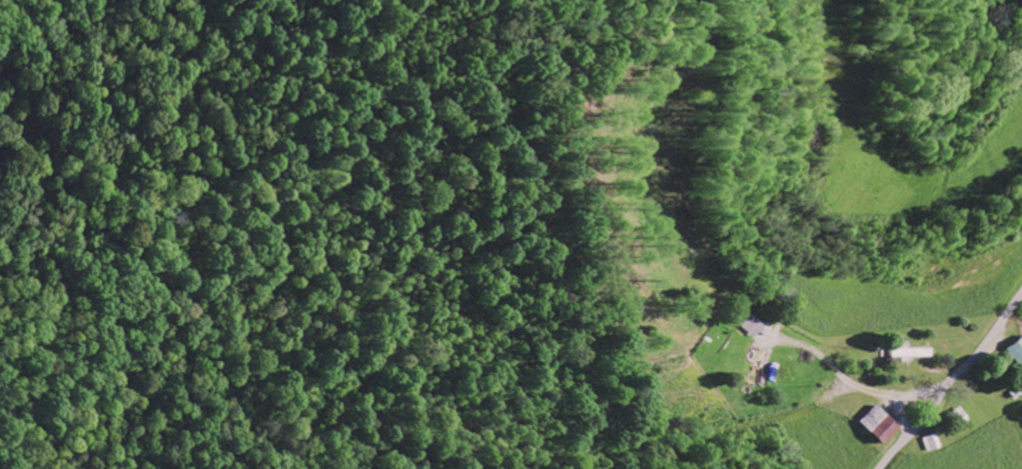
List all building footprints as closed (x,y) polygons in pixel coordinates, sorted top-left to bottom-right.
[(761,327),(747,317),(738,329),(752,340),(761,327)] [(1021,337),(1004,350),(1021,371),(1021,337)] [(931,350),(891,351),(891,359),(931,358),(931,350)] [(878,447),(896,429),(874,407),(856,424),(878,447)] [(924,440),(927,454),(941,450),(937,436),(924,440)]
